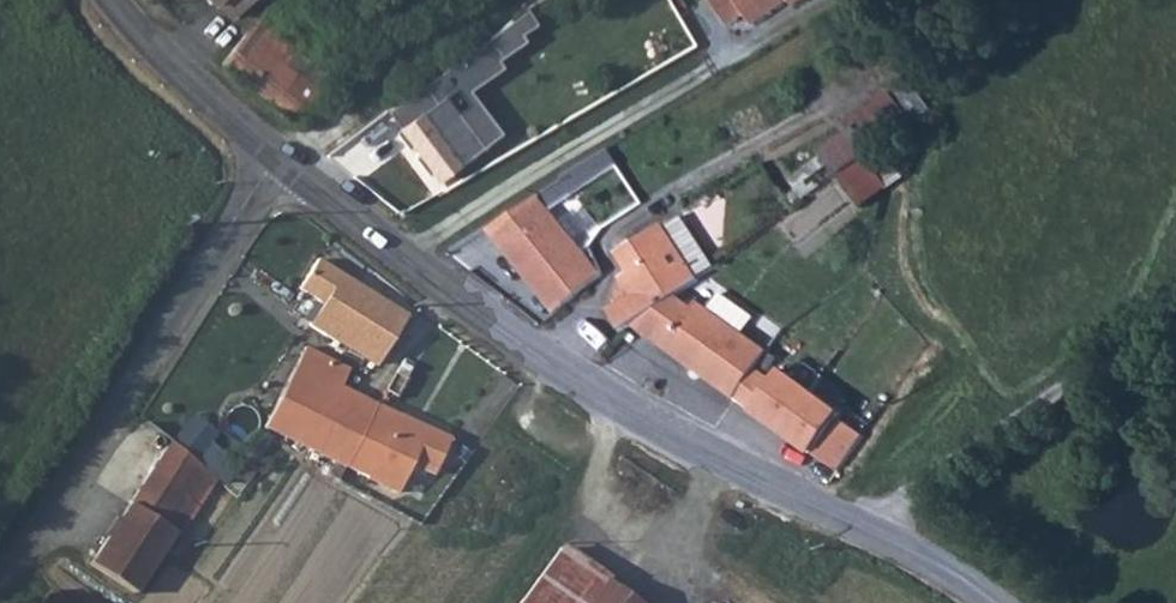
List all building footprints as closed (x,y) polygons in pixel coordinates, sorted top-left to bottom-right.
[(230,17),(238,8),(248,18),(265,0),(214,0),(230,17)] [(709,4),(727,32),(743,22),(751,34),(787,11),(791,16),(816,0),(715,0),(709,4)] [(251,21),(253,24),(217,65),(292,123),(318,95),(282,61),(289,53),(254,18),(251,21)] [(481,32),(426,71),(442,91),(495,51),(481,32)] [(436,179),(481,145),(442,97),(445,95),(442,91),(426,71),(377,107),(436,179)] [(855,112),(877,143),(909,119),(887,89),(855,112)] [(855,112),(848,118),(852,124),(871,147),(877,143),(855,112)] [(871,147),(852,124),(818,148),(836,174),(871,147)] [(482,220),(553,314),(601,276),(558,218),(537,189),(482,220)] [(694,298),(689,304),(673,293),(714,263),(677,214),(660,226),(658,224),(617,252),(629,270),(620,278),(631,292),(610,310),(624,329),(631,324),(811,453),(803,471),(828,482),(853,431),(828,419),(832,409),(857,410),(860,404),(834,387),(817,383),(811,390),(762,354),(767,347),(738,328),(706,306),(694,298)] [(374,366),(405,315),(317,260),(299,289),(323,304),(309,326),(374,366)] [(716,291),(706,306),(738,328),(749,313),(716,291)] [(315,451),(341,462),(368,475),(367,478),(399,493),(412,465),(432,474),(449,440),(339,392),(349,371),(306,348),(265,424),(303,445),(307,438),(319,444),(315,451)] [(897,377),(908,373),(900,359),(889,367),(897,377)] [(821,379),(817,383),(834,387),(821,379)] [(860,404),(862,400),(834,387),(860,404)] [(319,444),(307,438),(303,445),(315,451),(319,444)] [(174,534),(179,537),(215,481),(170,442),(90,564),(135,594),(174,534)] [(360,491),(367,478),(340,464),(333,478),(360,491)] [(561,549),(521,602),(637,602),(561,549)] [(51,590),(41,602),(67,602),(51,590)]
